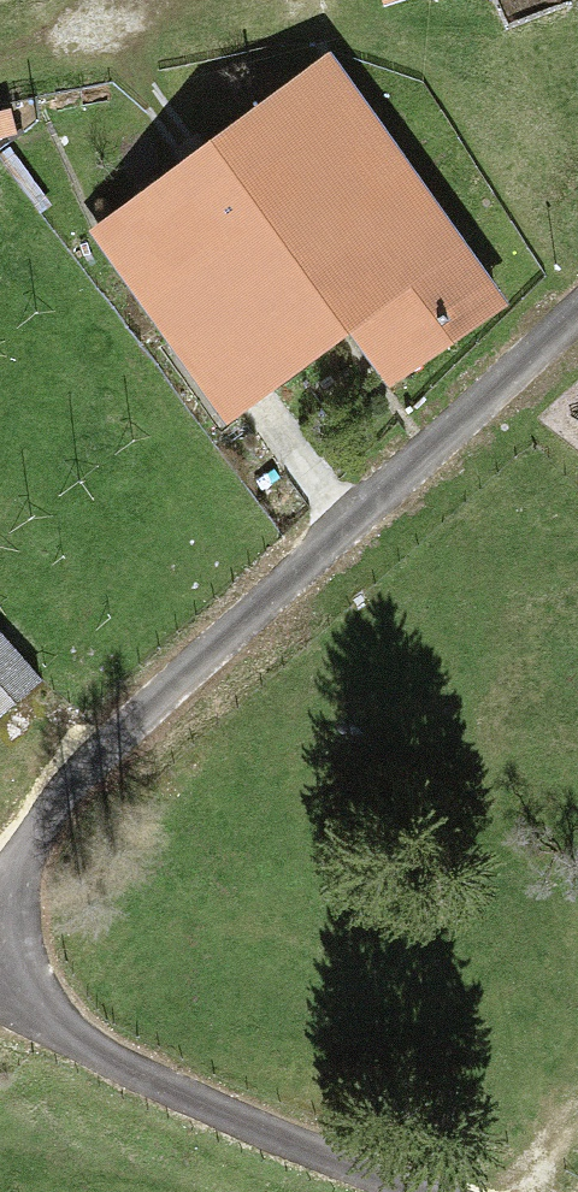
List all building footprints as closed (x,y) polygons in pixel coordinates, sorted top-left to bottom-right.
[(336,78),(101,243),(231,428),(466,264),(336,78)] [(34,698),(0,660),(0,727),(34,698)]
